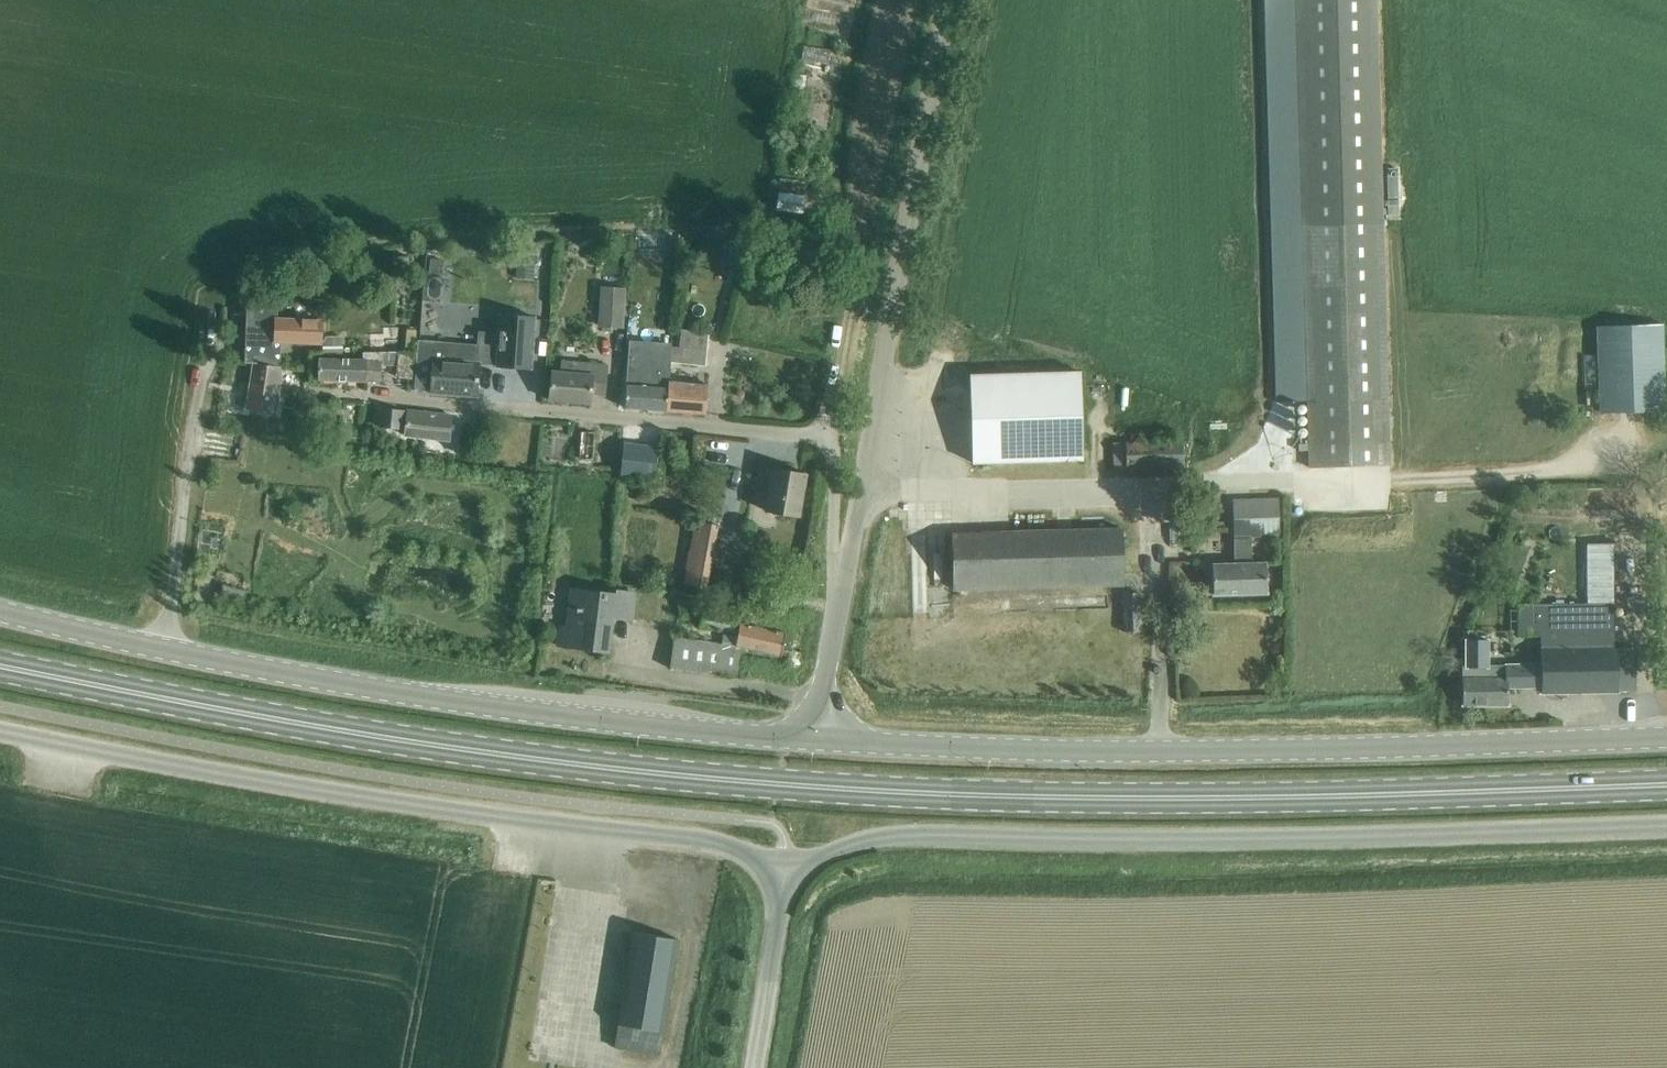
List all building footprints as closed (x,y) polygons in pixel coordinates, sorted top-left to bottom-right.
[(814,8),(850,15),(853,0),(816,0),(814,8)] [(1268,121),(1272,257),(1277,402),(1296,402),(1309,401),(1309,426),(1310,451),(1311,468),(1336,467),(1389,466),(1387,389),(1382,229),(1382,215),(1381,209),(1380,174),(1380,150),(1378,75),(1375,0),(1265,0),(1268,121)] [(808,43),(807,58),(833,59),(834,45),(808,43)] [(783,143),(781,154),(795,156),(797,146),(783,143)] [(816,168),(818,159),(808,158),(807,167),(816,168)] [(1384,209),(1381,209),(1382,215),(1388,215),(1388,216),(1399,215),(1398,171),(1393,171),(1387,172),(1388,201),(1385,201),(1385,209),(1384,209)] [(777,209),(803,211),(806,182),(780,180),(777,209)] [(601,287),(599,325),(624,327),(626,288),(601,287)] [(715,317),(717,291),(699,290),(697,316),(715,317)] [(245,363),(254,363),(257,363),(279,367),(280,342),(321,344),(322,321),(278,319),(278,309),(257,308),(255,346),(246,346),(245,363)] [(416,359),(414,388),(431,389),(431,393),(477,397),(477,392),(478,375),(477,375),(478,364),(496,365),(496,366),(531,369),(535,317),(500,315),(499,333),(478,331),(477,345),(444,342),(418,340),(417,351),(416,359)] [(1660,318),(1596,321),(1599,404),(1663,402),(1660,318)] [(672,363),(682,364),(705,366),(708,334),(682,331),(680,347),(673,346),(673,347),(672,363)] [(364,360),(343,360),(344,337),(324,337),(323,359),(319,359),(318,380),(367,382),(367,381),(381,382),(381,366),(398,366),(398,378),(414,379),(414,356),(414,353),(400,352),(363,353),(364,360)] [(625,403),(625,408),(666,411),(669,383),(671,363),(672,363),(673,347),(630,344),(627,386),(625,403)] [(604,396),(607,366),(561,362),(560,372),(552,371),(549,400),(590,404),(591,395),(604,396)] [(279,367),(257,363),(254,363),(246,409),(276,413),(282,367),(279,367)] [(967,373),(970,461),(1081,456),(1077,368),(967,373)] [(669,383),(666,411),(706,414),(708,386),(669,383)] [(379,427),(401,430),(404,410),(381,408),(379,427)] [(405,436),(449,441),(451,416),(408,411),(405,436)] [(579,458),(593,459),(595,433),(581,432),(579,458)] [(541,451),(542,437),(516,436),(515,450),(541,451)] [(1184,466),(1183,439),(1114,442),(1116,470),(1184,466)] [(624,444),(620,474),(643,477),(656,478),(659,448),(647,446),(624,444)] [(766,511),(799,517),(806,474),(761,466),(758,479),(771,482),(766,511)] [(1234,531),(1278,529),(1277,496),(1233,498),(1234,531)] [(683,584),(706,588),(718,525),(696,521),(690,552),(688,552),(685,568),(686,568),(683,584)] [(1120,524),(951,531),(954,588),(1122,581),(1120,524)] [(1267,590),(1266,558),(1251,558),(1251,534),(1233,534),(1233,558),(1212,559),(1212,592),(1267,590)] [(1539,630),(1540,693),(1633,691),(1632,646),(1614,647),(1612,549),(1585,550),(1586,599),(1519,601),(1519,631),(1539,630)] [(229,582),(227,591),(250,596),(252,587),(229,582)] [(778,605),(787,607),(790,591),(781,589),(778,605)] [(631,619),(634,594),(619,592),(618,596),(573,590),(568,628),(561,627),(558,646),(567,647),(567,645),(606,650),(610,616),(631,619)] [(1141,594),(1123,594),(1123,627),(1141,627),(1141,594)] [(701,626),(734,631),(737,613),(705,608),(701,626)] [(781,656),(786,633),(740,624),(737,637),(724,635),(722,645),(674,638),(670,669),(709,674),(709,670),(737,674),(740,648),(781,656)] [(1466,666),(1462,666),(1463,706),(1508,706),(1508,688),(1525,688),(1525,664),(1505,664),(1505,665),(1489,666),(1488,639),(1466,640),(1466,666)] [(633,932),(618,1024),(613,1049),(659,1057),(664,1032),(679,940),(633,932)]
